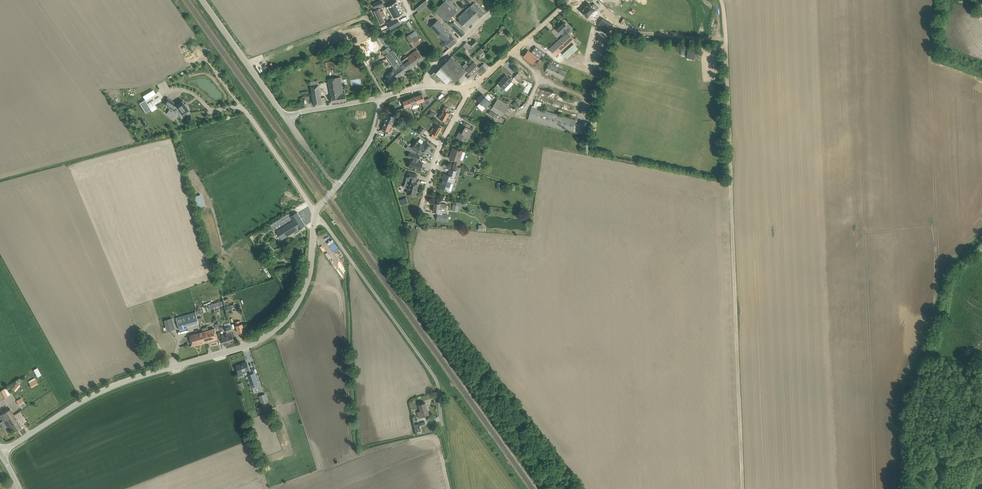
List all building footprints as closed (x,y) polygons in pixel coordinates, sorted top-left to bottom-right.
[(428,3),(426,0),(425,0),(415,8),(418,11),(428,3)] [(435,10),(446,22),(456,12),(454,9),(457,6),(451,0),(445,0),(435,10)] [(459,21),(466,29),(479,16),(480,17),(485,13),(473,0),(464,0),(470,6),(469,7),(466,10),(465,10),(458,17),(460,20),(459,21)] [(392,20),(388,23),(391,29),(401,24),(397,18),(397,16),(403,13),(397,3),(389,7),(394,16),(391,18),(392,20)] [(589,4),(581,12),(588,18),(596,10),(599,7),(594,3),(592,6),(589,4)] [(385,15),(384,10),(375,13),(379,24),(385,22),(383,16),(385,15)] [(613,24),(603,17),(598,25),(609,31),(613,24)] [(432,19),(428,23),(444,41),(450,47),(457,41),(452,35),(451,35),(438,20),(435,22),(432,19)] [(450,25),(461,37),(465,33),(454,22),(450,25)] [(549,49),(556,56),(574,39),(568,32),(570,29),(568,26),(564,22),(557,29),(561,33),(562,32),(565,34),(549,49)] [(412,45),(414,47),(415,46),(416,47),(421,43),(416,36),(413,39),(410,35),(407,37),(412,45)] [(401,61),(392,48),(390,46),(382,51),(394,67),(388,72),(389,73),(386,75),(392,83),(399,77),(408,70),(401,61)] [(536,46),(532,52),(541,59),(546,53),(536,46)] [(689,46),(687,56),(696,57),(697,48),(689,46)] [(401,61),(408,70),(417,63),(417,64),(421,61),(424,59),(417,50),(401,61)] [(528,50),(523,56),(533,64),(538,57),(528,50)] [(455,82),(466,71),(451,57),(441,67),(437,71),(436,69),(431,74),(439,82),(441,80),(446,80),(446,82),(455,82)] [(467,65),(464,69),(466,71),(466,70),(472,75),(477,70),(479,73),(485,68),(482,65),(480,68),(474,62),(469,67),(467,65)] [(545,71),(563,80),(567,72),(549,63),(545,71)] [(514,77),(520,82),(524,79),(520,75),(518,73),(514,77)] [(498,83),(504,89),(504,88),(507,91),(514,84),(511,81),(512,80),(506,75),(498,83)] [(331,97),(332,102),(347,100),(345,91),(343,92),(341,77),(328,79),(331,97)] [(310,82),(314,105),(322,103),(326,103),(325,97),(321,97),(319,80),(310,82)] [(529,81),(524,91),(529,94),(534,84),(529,81)] [(156,92),(139,102),(146,113),(156,107),(154,104),(161,100),(156,92)] [(423,94),(416,96),(418,103),(422,101),(424,108),(431,101),(430,98),(425,100),(423,94)] [(482,104),(486,108),(492,103),(488,99),(483,94),(477,100),(482,104)] [(416,96),(410,99),(413,108),(419,106),(418,103),(416,96)] [(168,97),(164,103),(171,108),(167,113),(173,117),(179,113),(182,117),(183,117),(190,113),(190,112),(189,110),(190,110),(188,107),(188,106),(186,103),(185,104),(183,101),(178,104),(168,97)] [(509,105),(498,98),(491,109),(502,116),(509,105)] [(413,108),(410,99),(403,101),(405,107),(396,110),(404,114),(412,118),(414,116),(411,109),(413,108)] [(447,111),(448,108),(445,106),(439,118),(445,121),(450,113),(447,111)] [(528,119),(573,132),(576,120),(532,107),(528,119)] [(498,115),(490,110),(488,113),(496,118),(498,115)] [(428,116),(435,120),(437,115),(430,111),(428,116)] [(389,114),(386,121),(392,124),(394,120),(396,121),(394,124),(398,126),(401,119),(395,117),(393,116),(389,114)] [(392,124),(386,121),(382,128),(383,128),(382,130),(388,133),(392,124)] [(456,137),(461,139),(463,140),(465,135),(469,137),(473,130),(469,128),(471,125),(464,122),(463,125),(465,126),(463,131),(460,130),(456,137)] [(431,137),(435,140),(442,127),(436,124),(434,128),(433,127),(431,132),(433,133),(431,137)] [(417,132),(421,135),(426,130),(422,127),(417,132)] [(424,145),(418,141),(415,144),(413,142),(411,146),(419,152),(421,149),(427,153),(432,146),(426,142),(424,145)] [(461,160),(459,159),(462,151),(453,148),(450,158),(455,160),(454,163),(460,165),(461,160)] [(411,160),(411,159),(409,167),(421,170),(422,165),(421,165),(422,162),(418,161),(419,160),(420,155),(409,153),(408,157),(412,158),(411,160)] [(453,170),(451,169),(449,175),(444,174),(443,179),(444,179),(441,187),(440,187),(448,190),(448,191),(449,192),(450,192),(451,192),(451,191),(454,182),(453,182),(456,171),(453,170)] [(418,175),(408,172),(407,177),(410,178),(408,188),(407,193),(416,195),(417,190),(416,190),(418,184),(415,183),(416,179),(416,180),(418,175)] [(202,194),(193,196),(196,207),(204,205),(202,194)] [(447,204),(440,203),(441,201),(437,201),(437,203),(435,203),(434,212),(439,212),(440,209),(446,210),(447,204)] [(279,219),(270,224),(275,231),(277,230),(282,239),(294,232),(295,234),(301,230),(300,229),(306,225),(298,212),(281,223),(279,219)] [(449,214),(438,213),(437,220),(448,222),(449,214)] [(176,317),(180,329),(199,323),(199,322),(198,318),(196,311),(176,317)] [(173,318),(164,320),(167,331),(176,329),(173,318)] [(238,331),(239,332),(242,331),(243,332),(244,331),(245,331),(242,324),(244,323),(243,319),(231,323),(234,332),(238,331)] [(227,334),(222,335),(225,344),(234,341),(231,331),(233,331),(231,324),(225,326),(227,334)] [(215,328),(203,332),(206,342),(218,339),(215,328)] [(206,342),(203,332),(190,335),(193,346),(206,342)] [(238,369),(237,370),(239,376),(244,375),(243,371),(249,369),(247,362),(237,365),(238,369)] [(33,369),(37,376),(41,374),(37,367),(33,369)] [(252,387),(254,393),(257,392),(255,386),(259,385),(254,373),(248,375),(252,387)] [(32,379),(29,381),(29,383),(32,387),(38,383),(35,379),(32,381),(32,379)] [(18,382),(12,388),(15,391),(21,385),(18,382)] [(3,398),(10,394),(6,388),(4,389),(0,391),(0,393),(3,398)] [(266,394),(259,396),(265,410),(271,408),(266,394)] [(417,412),(419,418),(425,416),(429,414),(426,402),(419,405),(421,411),(417,412)] [(4,421),(14,415),(10,409),(0,415),(4,421)] [(22,427),(14,415),(4,421),(7,427),(8,427),(10,431),(13,429),(15,431),(22,427)]
